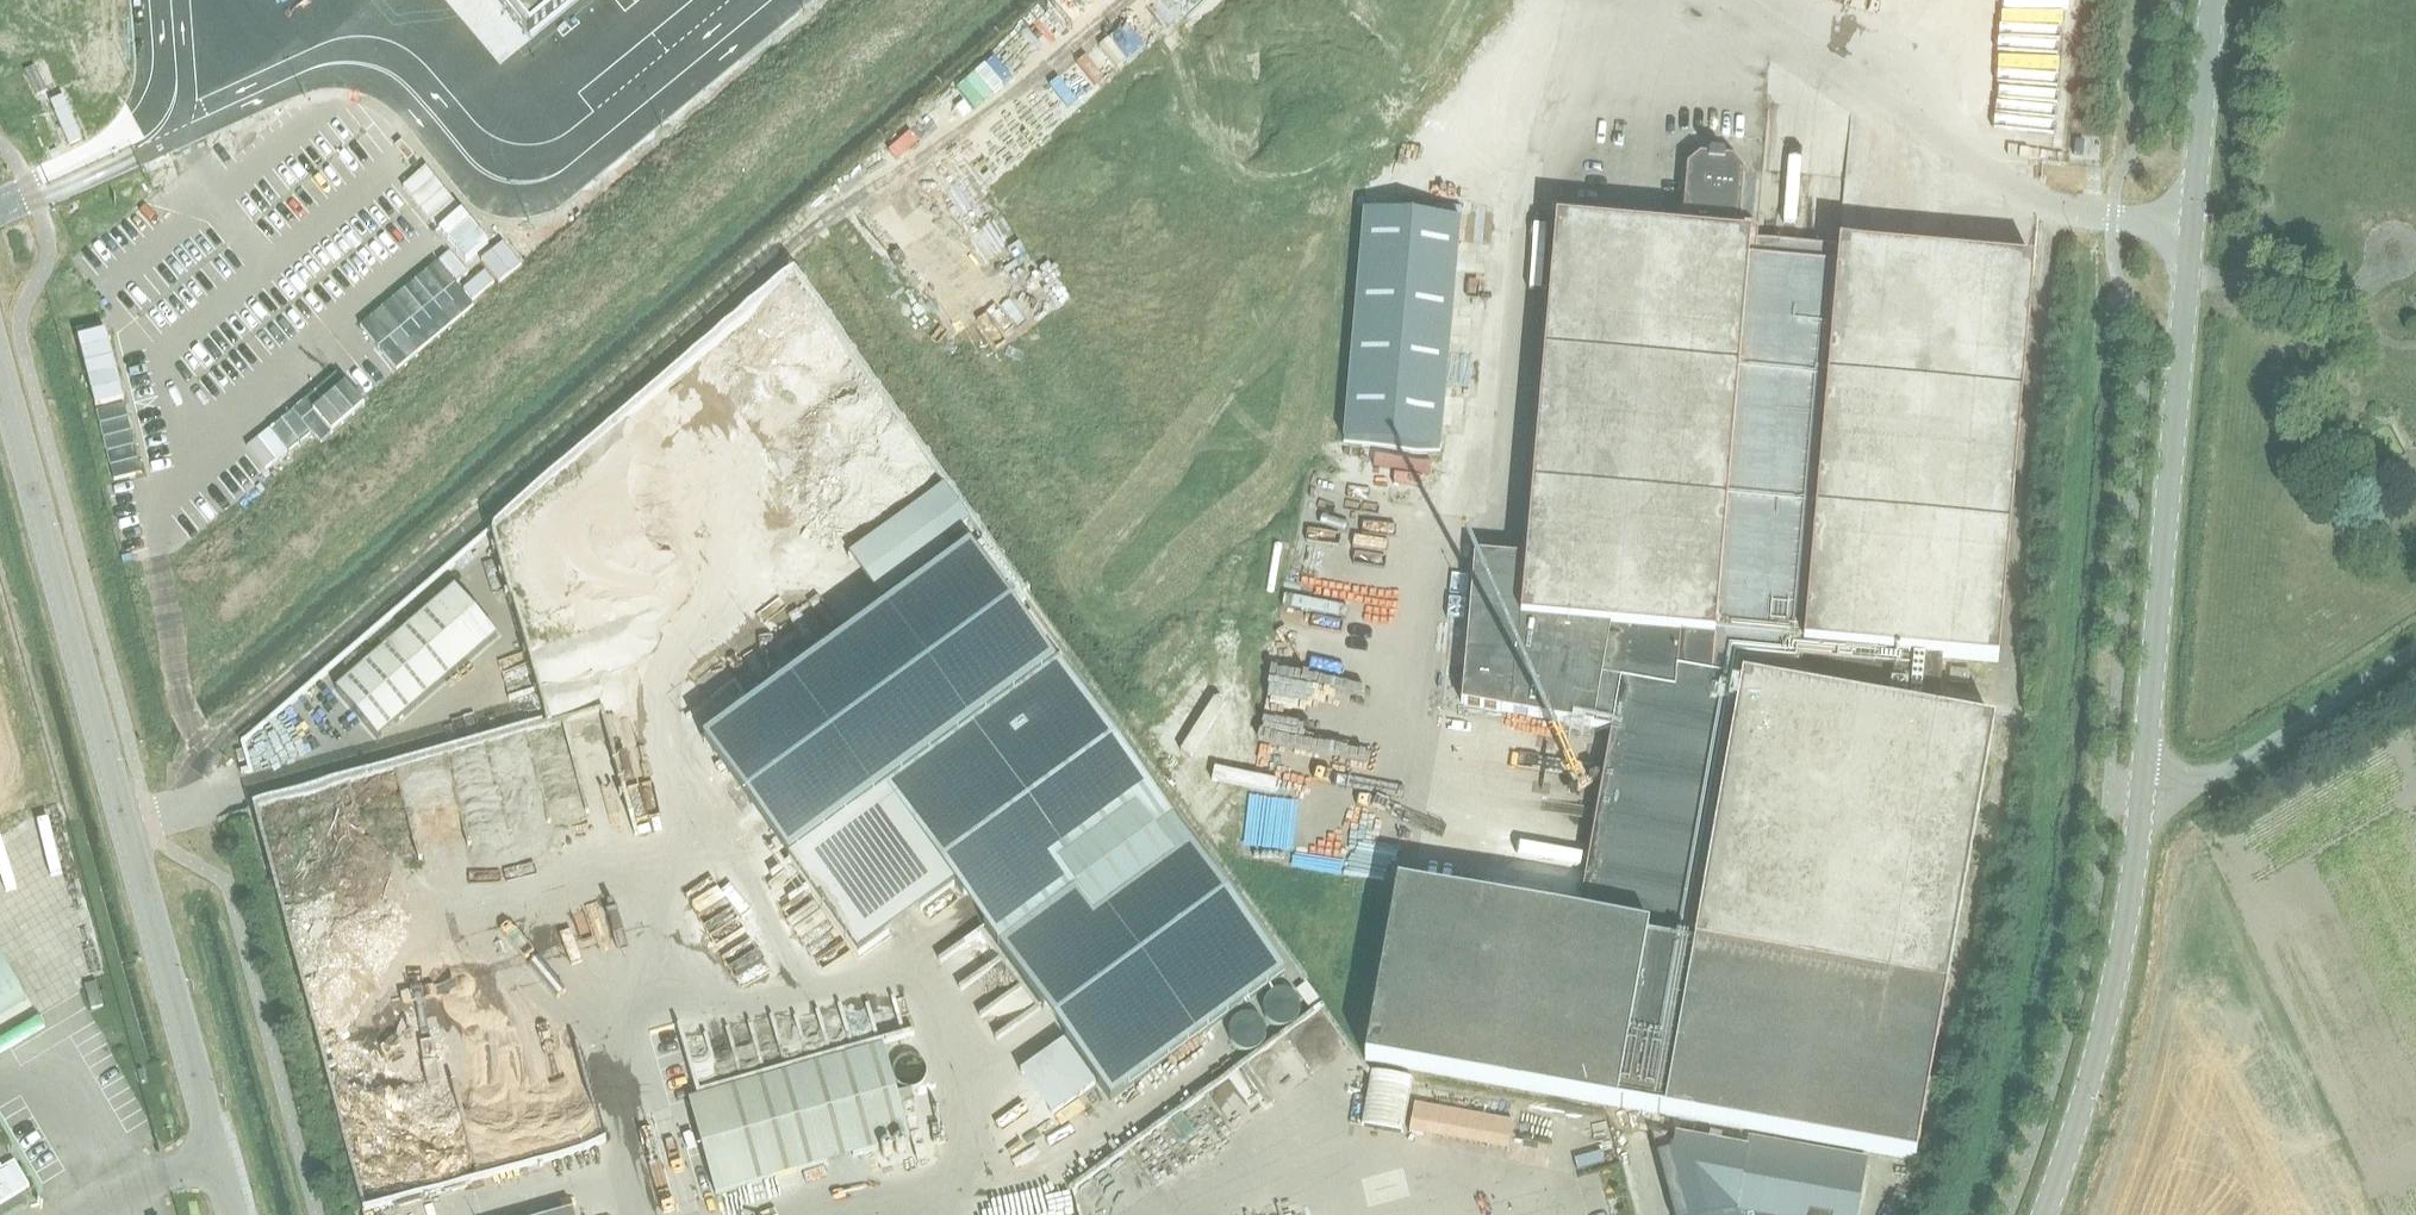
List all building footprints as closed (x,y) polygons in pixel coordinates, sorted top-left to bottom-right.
[(537,42),(588,0),(502,0),(537,42)] [(1462,704),(1612,731),(1578,918),(1398,885),(1366,1062),(1916,1161),(1994,726),(1938,716),(1943,658),(1998,663),(2034,264),(1839,246),(1839,249),(1751,241),(1751,238),(1739,237),(1745,173),(1734,160),(1701,157),(1688,168),(1682,232),(1556,221),(1526,560),(1475,555),(1462,704)] [(1362,214),(1341,445),(1439,454),(1459,223),(1362,214)] [(983,542),(705,745),(859,958),(956,888),(1111,1102),(1287,975),(1062,666),(1021,609),(1028,604),(983,542)] [(457,589),(338,692),(378,740),(466,664),(507,652),(493,601),(473,607),(457,589)] [(393,612),(372,631),(380,639),(401,620),(393,612)] [(337,650),(320,672),(328,678),(345,656),(337,650)] [(1969,684),(1970,672),(1951,671),(1950,682),(1969,684)] [(373,825),(369,811),(393,805),(390,794),(357,802),(364,828),(373,825)] [(1379,880),(1382,863),(1281,844),(1278,861),(1379,880)] [(0,952),(0,1016),(27,1000),(0,952)] [(1309,984),(1297,992),(1312,1013),(1324,1005),(1309,984)] [(864,1006),(868,1035),(881,1033),(877,1004),(864,1006)] [(716,1196),(911,1141),(884,1048),(690,1103),(716,1196)] [(1362,1127),(1403,1134),(1412,1083),(1371,1076),(1362,1127)] [(1674,1214),(1857,1214),(1865,1172),(1652,1133),(1674,1214)] [(30,1188),(15,1163),(3,1170),(0,1165),(0,1205),(30,1188)]
